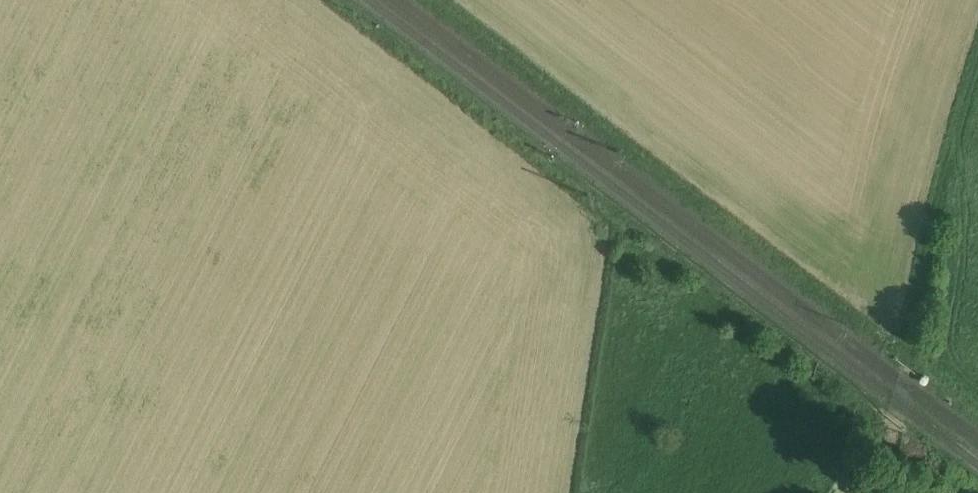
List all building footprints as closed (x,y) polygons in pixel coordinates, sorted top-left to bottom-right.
[(924,373),(920,379),(926,383),(930,378),(924,373)]
